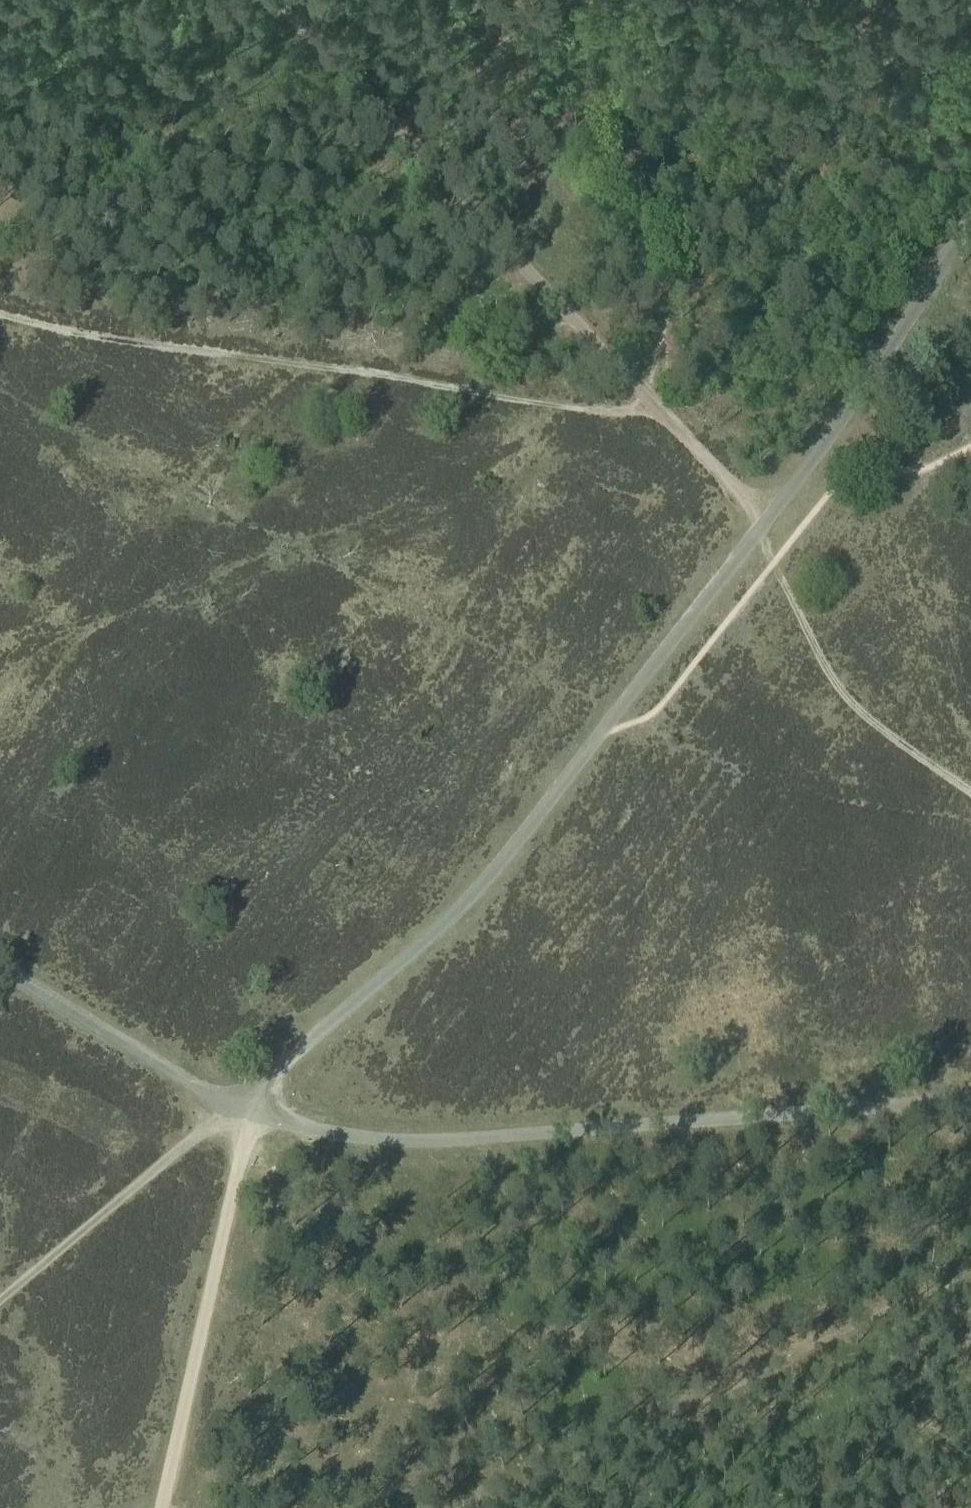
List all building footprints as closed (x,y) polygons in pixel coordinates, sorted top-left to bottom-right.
[(532,261),(527,242),(519,244),(524,263),(532,261)]
